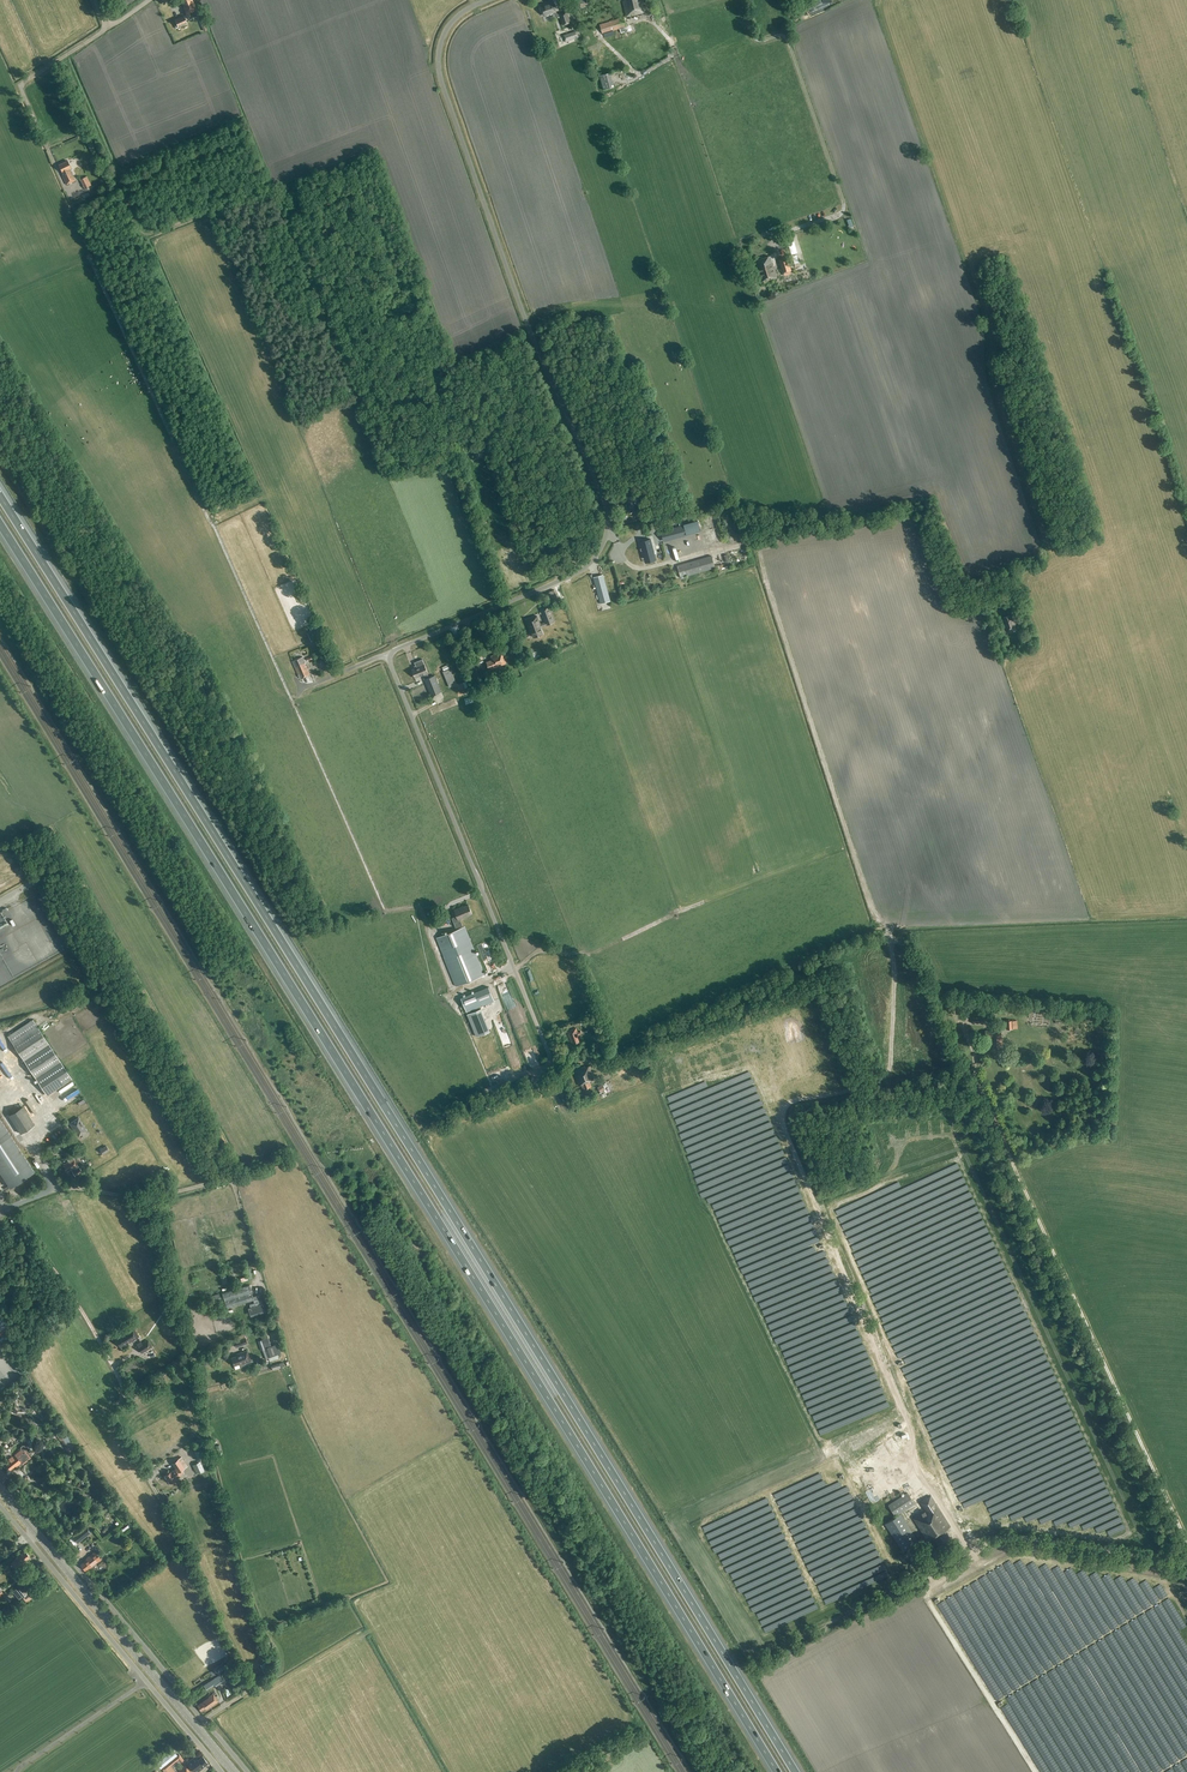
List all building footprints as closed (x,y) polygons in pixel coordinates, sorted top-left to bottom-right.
[(196,10),(192,0),(181,0),(183,6),(183,7),(186,15),(196,10)] [(588,4),(587,0),(573,0),(575,8),(588,4)] [(627,17),(645,12),(642,0),(623,0),(627,17)] [(555,6),(554,2),(540,7),(542,13),(545,11),(546,15),(553,13),(554,15),(556,16),(559,17),(561,17),(564,25),(570,23),(567,12),(560,14),(558,14),(557,13),(556,12),(554,6),(555,6)] [(199,10),(197,10),(196,11),(202,27),(198,28),(200,32),(207,30),(199,10)] [(214,27),(209,13),(204,15),(209,29),(214,27)] [(175,19),(177,24),(174,25),(176,28),(187,24),(183,15),(175,19)] [(626,26),(624,18),(600,24),(603,33),(620,28),(626,26)] [(576,32),(570,34),(563,36),(565,43),(579,39),(576,32)] [(615,87),(610,73),(599,76),(604,91),(615,87)] [(71,168),(67,160),(58,165),(63,175),(62,175),(66,185),(75,181),(69,169),(71,168)] [(86,176),(80,179),(84,188),(90,186),(86,176)] [(757,268),(761,282),(777,277),(770,256),(756,260),(759,267),(757,268)] [(790,271),(791,270),(787,257),(779,260),(783,273),(790,271)] [(625,498),(630,513),(636,511),(631,496),(625,498)] [(686,534),(700,530),(697,520),(684,524),(684,526),(686,534)] [(704,533),(705,536),(708,547),(734,540),(729,525),(704,533)] [(687,535),(686,534),(684,526),(661,532),(664,542),(687,535)] [(635,529),(625,532),(632,554),(642,550),(635,529)] [(699,537),(671,546),(674,557),(702,549),(699,537)] [(650,539),(640,542),(642,548),(642,550),(644,558),(655,555),(650,539)] [(712,555),(677,565),(680,578),(715,568),(712,555)] [(629,575),(625,565),(615,569),(618,579),(629,575)] [(609,596),(603,575),(593,578),(599,599),(609,596)] [(549,606),(540,609),(546,625),(554,622),(549,606)] [(1011,613),(1018,623),(1023,620),(1020,615),(1019,616),(1016,610),(1011,613)] [(537,616),(527,620),(531,631),(532,631),(535,638),(543,635),(540,627),(541,626),(537,616)] [(1014,618),(1011,619),(1010,616),(1004,618),(1006,626),(1004,627),(1006,632),(1015,629),(1014,625),(1016,625),(1014,618)] [(308,634),(311,641),(320,637),(317,631),(308,634)] [(506,663),(502,652),(491,656),(492,660),(486,662),(489,669),(506,663)] [(293,661),(300,678),(310,674),(303,657),(293,661)] [(473,668),(470,661),(464,663),(467,670),(473,668)] [(429,677),(428,673),(424,664),(412,669),(415,678),(423,674),(425,679),(431,695),(441,691),(435,675),(429,677)] [(457,685),(457,684),(450,669),(443,673),(450,688),(457,685)] [(473,678),(456,689),(459,693),(476,682),(473,678)] [(460,918),(472,913),(469,905),(455,911),(456,915),(454,916),(455,917),(452,918),(456,930),(437,938),(456,986),(484,975),(464,927),(463,927),(460,918)] [(467,1012),(494,1001),(489,987),(461,998),(467,1012)] [(96,1000),(99,1006),(106,1002),(102,995),(98,997),(99,999),(96,1000)] [(494,1004),(506,1043),(515,1040),(502,998),(497,1000),(498,1003),(494,1004)] [(47,1095),(53,1091),(72,1078),(32,1019),(8,1035),(47,1095)] [(1000,1029),(1006,1028),(1006,1029),(1018,1028),(1017,1020),(1012,1021),(1012,1020),(1006,1020),(1006,1021),(1000,1022),(1000,1029)] [(580,1031),(577,1032),(576,1028),(567,1031),(572,1044),(579,1042),(577,1036),(581,1034),(580,1031)] [(991,1046),(1002,1045),(1000,1029),(985,1030),(985,1037),(991,1037),(991,1046)] [(604,1040),(601,1032),(594,1034),(597,1042),(604,1040)] [(601,1049),(599,1042),(594,1044),(594,1046),(590,1047),(592,1052),(596,1051),(601,1049)] [(520,1049),(512,1051),(519,1074),(527,1072),(520,1049)] [(585,1067),(573,1071),(579,1086),(581,1085),(583,1090),(591,1087),(590,1082),(595,1080),(590,1066),(585,1068),(585,1067)] [(602,1084),(597,1087),(600,1092),(605,1089),(602,1084)] [(12,1090),(8,1092),(10,1095),(7,1097),(12,1107),(19,1103),(12,1090)] [(363,1096),(368,1103),(371,1101),(366,1093),(363,1096)] [(9,1115),(21,1134),(35,1125),(23,1106),(9,1115)] [(70,1123),(78,1136),(87,1131),(79,1118),(70,1123)] [(10,1187),(34,1172),(0,1119),(0,1172),(10,1187)] [(100,1150),(103,1154),(109,1150),(106,1146),(100,1150)] [(63,1165),(66,1171),(71,1168),(72,1170),(75,1176),(82,1172),(78,1165),(74,1159),(73,1157),(67,1160),(69,1162),(63,1165)] [(250,1285),(222,1293),(226,1308),(253,1300),(254,1303),(250,1304),(251,1307),(248,1308),(250,1314),(266,1309),(263,1303),(266,1302),(263,1292),(257,1294),(257,1295),(253,1296),(250,1285)] [(212,1296),(214,1302),(221,1300),(219,1294),(212,1296)] [(121,1335),(115,1339),(120,1347),(130,1341),(130,1342),(139,1337),(133,1326),(121,1334),(121,1335)] [(262,1340),(264,1349),(268,1357),(269,1361),(278,1358),(277,1354),(280,1353),(277,1344),(271,1346),(265,1329),(261,1330),(261,1328),(258,1329),(262,1340)] [(234,1341),(236,1348),(247,1343),(245,1338),(234,1341)] [(147,1340),(144,1342),(137,1346),(141,1353),(152,1347),(147,1340)] [(238,1353),(239,1355),(231,1358),(233,1365),(239,1364),(239,1366),(251,1362),(247,1350),(238,1353)] [(65,1428),(56,1434),(66,1447),(68,1451),(77,1446),(65,1428)] [(21,1435),(26,1441),(32,1437),(27,1430),(21,1435)] [(8,1459),(10,1460),(5,1463),(10,1469),(15,1465),(16,1466),(21,1462),(23,1464),(31,1458),(25,1450),(26,1449),(26,1447),(25,1445),(22,1445),(21,1446),(20,1449),(8,1459)] [(219,1445),(212,1446),(214,1456),(222,1455),(219,1445)] [(194,1451),(197,1460),(209,1457),(206,1448),(194,1451)] [(896,1469),(900,1466),(891,1452),(887,1454),(896,1469)] [(171,1471),(164,1475),(170,1484),(177,1479),(176,1479),(185,1473),(182,1470),(188,1466),(181,1456),(171,1463),(175,1469),(171,1471)] [(94,1484),(99,1487),(102,1482),(98,1480),(99,1479),(97,1478),(94,1484)] [(907,1493),(888,1505),(895,1516),(914,1504),(907,1493)] [(925,1511),(913,1518),(928,1541),(933,1537),(940,1548),(951,1541),(944,1530),(950,1527),(930,1496),(920,1502),(925,1511)] [(901,1514),(885,1525),(903,1551),(918,1541),(901,1514)] [(131,1526),(129,1524),(121,1530),(123,1533),(131,1526)] [(71,1536),(77,1543),(91,1533),(85,1525),(71,1536)] [(110,1530),(108,1527),(102,1531),(105,1535),(110,1530)] [(28,1557),(29,1556),(25,1551),(11,1563),(18,1571),(28,1563),(26,1561),(29,1559),(28,1557)] [(85,1561),(80,1564),(85,1571),(90,1567),(90,1568),(101,1559),(94,1551),(86,1557),(87,1558),(84,1560),(85,1561)] [(16,1588),(12,1591),(19,1599),(22,1597),(28,1592),(30,1591),(26,1585),(24,1587),(23,1588),(21,1586),(17,1589),(16,1588)] [(26,1602),(34,1597),(30,1592),(23,1597),(26,1602)] [(219,1674),(203,1685),(206,1690),(215,1684),(216,1686),(223,1681),(219,1674)] [(208,1698),(197,1705),(201,1711),(205,1708),(206,1709),(218,1701),(213,1693),(208,1697),(208,1698)] [(161,1768),(164,1771),(191,1771),(185,1765),(179,1770),(177,1771),(172,1765),(179,1760),(180,1762),(184,1760),(179,1754),(161,1768)] [(186,1763),(194,1771),(197,1771),(208,1763),(203,1756),(197,1761),(194,1757),(186,1763)]
